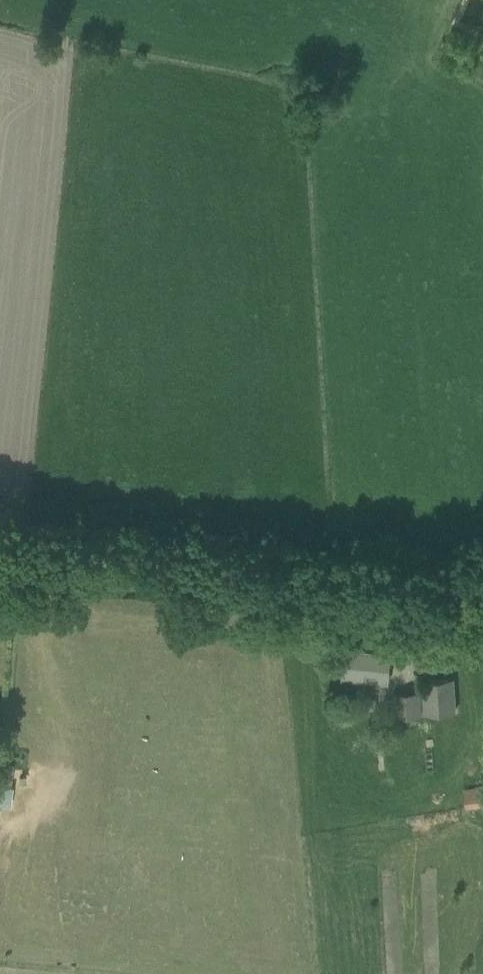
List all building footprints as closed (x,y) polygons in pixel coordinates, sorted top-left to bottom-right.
[(343,676),(387,680),(389,653),(346,649),(343,676)] [(424,712),(455,710),(453,677),(423,679),(424,712)] [(393,693),(394,713),(394,715),(421,714),(420,692),(393,693)] [(469,807),(482,805),(482,786),(466,788),(469,807)]
